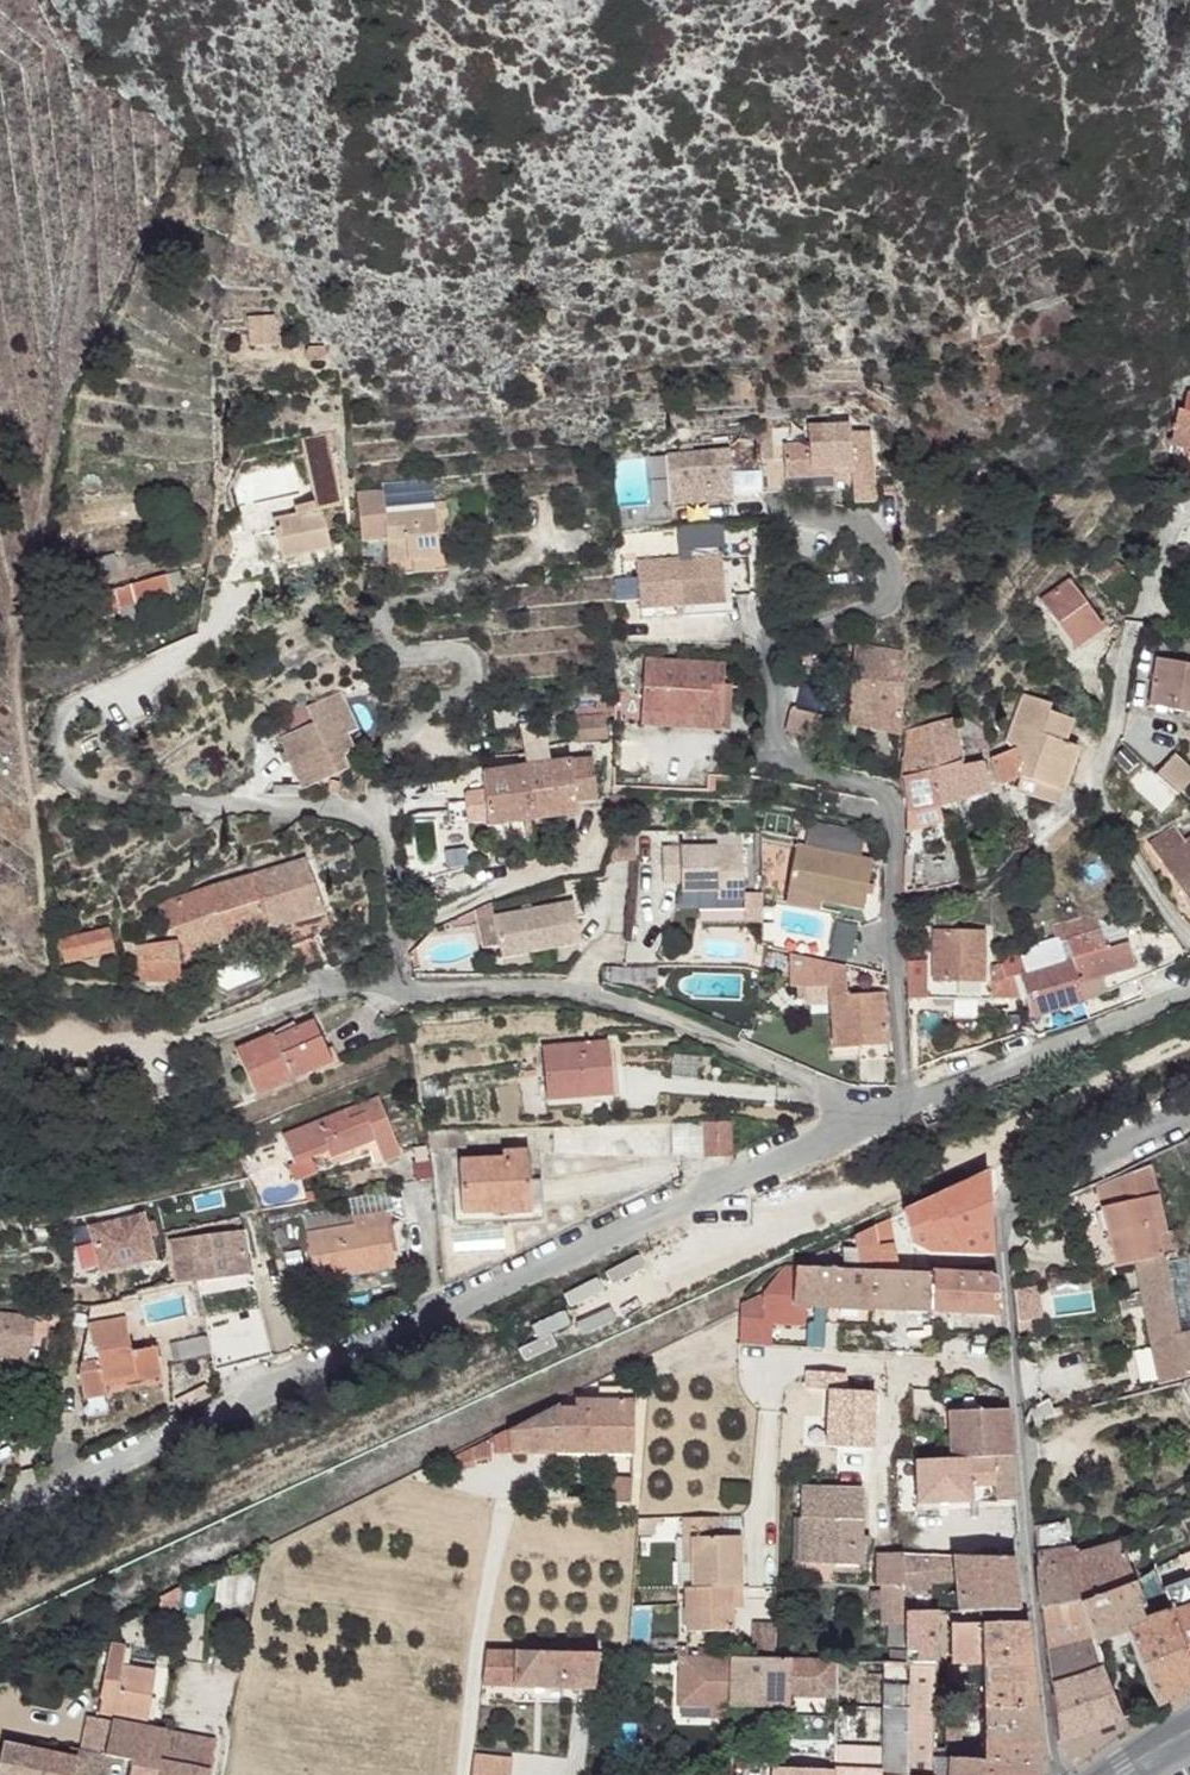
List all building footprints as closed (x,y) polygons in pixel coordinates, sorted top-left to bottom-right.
[(318,356),(318,360),(333,360),(333,349),(325,349),(321,350),(319,353),(318,356)] [(1178,446),(1189,448),(1189,408),(1185,409),(1178,446)] [(792,473),(768,474),(769,504),(792,503),(791,491),(856,486),(856,502),(858,517),(879,515),(877,440),(855,440),(854,434),(825,434),(824,452),(791,453),(792,473)] [(311,515),(285,520),(292,559),(341,550),(335,514),(353,509),(346,436),(319,442),(330,503),(311,508),(311,515)] [(738,455),(674,457),(677,507),(740,505),(738,455)] [(791,491),(792,503),(856,502),(856,486),(791,491)] [(391,496),(364,497),(368,548),(395,546),(396,564),(447,561),(447,539),(447,524),(459,523),(459,515),(394,520),(391,496)] [(459,523),(447,524),(447,539),(459,538),(459,523)] [(123,548),(88,558),(92,575),(129,565),(123,548)] [(728,559),(640,564),(644,622),(731,618),(728,559)] [(447,561),(396,564),(398,579),(454,576),(453,561),(447,561)] [(178,570),(138,582),(144,600),(184,591),(178,570)] [(138,582),(122,586),(124,595),(128,607),(144,600),(138,582)] [(1072,585),(1046,609),(1085,654),(1112,632),(1072,585)] [(122,586),(105,589),(109,598),(124,595),(122,586)] [(124,595),(109,598),(112,610),(128,607),(124,595)] [(906,652),(851,651),(851,732),(904,735),(905,731),(906,652)] [(1157,699),(1189,705),(1189,655),(1163,652),(1157,699)] [(738,668),(658,660),(653,712),(720,719),(725,688),(736,689),(738,668)] [(720,719),(653,712),(652,724),(731,731),(736,689),(725,688),(720,719)] [(314,722),(281,738),(304,787),(350,770),(348,759),(354,748),(351,732),(362,730),(351,709),(343,692),(307,707),(314,722)] [(1007,741),(1011,749),(1021,752),(1021,786),(1063,803),(1085,751),(1070,745),(1076,721),(1053,712),(1051,705),(1025,695),(1007,741)] [(618,700),(604,701),(605,718),(611,718),(619,717),(618,700)] [(798,700),(788,728),(821,737),(828,709),(798,700)] [(605,718),(576,719),(578,740),(612,736),(611,718),(605,718)] [(958,719),(912,730),(906,776),(936,768),(946,806),(996,793),(987,760),(979,733),(963,738),(958,719)] [(552,724),(516,728),(518,750),(554,745),(552,724)] [(1011,749),(987,760),(996,793),(1021,786),(1021,752),(1011,749)] [(1177,792),(1189,779),(1189,766),(1173,750),(1154,769),(1177,792)] [(597,758),(530,767),(534,820),(579,815),(578,799),(600,795),(597,758)] [(530,767),(485,773),(486,791),(478,793),(472,794),(470,797),(469,800),(458,801),(459,817),(466,824),(471,823),(489,820),(491,825),(534,820),(530,767)] [(936,768),(906,776),(916,815),(946,806),(936,768)] [(1177,823),(1150,839),(1160,854),(1187,838),(1177,823)] [(686,836),(686,844),(701,844),(700,836),(686,836)] [(1160,854),(1189,898),(1189,836),(1187,838),(1160,854)] [(686,844),(663,845),(663,881),(681,880),(682,889),(700,889),(717,888),(718,897),(745,895),(743,843),(701,844),(686,844)] [(873,859),(796,843),(787,887),(821,895),(821,899),(863,909),(873,859)] [(909,877),(911,894),(967,885),(959,855),(930,861),(931,873),(909,877)] [(312,857),(256,872),(274,925),(333,910),(312,857)] [(256,872),(163,905),(171,927),(185,923),(195,950),(274,925),(256,872)] [(821,895),(787,887),(784,899),(819,907),(821,899),(821,895)] [(718,897),(717,888),(700,889),(701,908),(745,906),(745,895),(718,897)] [(572,904),(495,914),(500,946),(500,954),(577,944),(572,904)] [(495,914),(477,916),(482,948),(500,946),(495,914)] [(1057,927),(1066,958),(1076,955),(1080,968),(1126,954),(1124,950),(1132,947),(1129,939),(1107,945),(1095,917),(1057,927)] [(116,928),(64,940),(70,960),(121,950),(116,928)] [(981,932),(935,931),(934,961),(934,978),(983,978),(981,932)] [(144,943),(148,979),(187,984),(182,961),(191,959),(187,941),(183,942),(182,938),(144,943)] [(317,940),(299,946),(311,976),(329,968),(317,940)] [(847,949),(790,941),(793,974),(806,973),(833,969),(834,978),(850,976),(847,949)] [(1126,954),(1080,968),(1084,980),(1137,966),(1132,947),(1124,950),(1126,954)] [(1066,958),(1020,972),(1033,1015),(1088,999),(1084,980),(1080,968),(1076,955),(1066,958)] [(983,978),(934,978),(934,961),(926,961),(928,981),(917,980),(918,990),(933,990),(933,995),(992,996),(991,979),(983,978)] [(1137,966),(1084,980),(1088,999),(1141,978),(1137,966)] [(833,969),(806,973),(808,988),(834,984),(834,978),(833,969)] [(834,978),(834,984),(840,1032),(863,1029),(892,1025),(886,971),(850,976),(834,978)] [(279,1032),(242,1046),(260,1091),(335,1060),(317,1021),(282,1036),(279,1032)] [(892,1025),(863,1029),(865,1041),(895,1037),(892,1025)] [(603,1040),(537,1046),(543,1099),(593,1093),(591,1063),(605,1061),(603,1040)] [(591,1063),(593,1093),(608,1092),(605,1061),(591,1063)] [(347,1115),(287,1143),(297,1168),(333,1151),(337,1160),(378,1142),(376,1133),(368,1115),(352,1123),(347,1115)] [(727,1116),(702,1118),(703,1150),(728,1150),(727,1116)] [(672,1151),(703,1150),(702,1118),(671,1120),(672,1151)] [(393,1125),(376,1133),(378,1142),(387,1163),(406,1155),(393,1125)] [(500,1157),(458,1160),(463,1210),(491,1208),(491,1212),(531,1208),(528,1178),(526,1147),(500,1150),(500,1157)] [(1146,1167),(1101,1185),(1109,1231),(1114,1230),(1122,1266),(1136,1264),(1163,1258),(1157,1225),(1164,1224),(1165,1224),(1164,1218),(1157,1172),(1146,1167)] [(994,1251),(991,1168),(907,1209),(914,1242),(931,1250),(994,1251)] [(355,1229),(308,1238),(316,1283),(363,1275),(359,1263),(392,1256),(384,1214),(353,1218),(355,1229)] [(260,1217),(246,1220),(250,1238),(265,1235),(260,1217)] [(148,1225),(96,1236),(105,1280),(157,1269),(148,1225)] [(873,1227),(852,1236),(852,1247),(839,1253),(838,1270),(874,1271),(899,1271),(892,1243),(877,1245),(873,1227)] [(1114,1230),(1109,1231),(1115,1267),(1122,1266),(1114,1230)] [(245,1237),(176,1246),(180,1290),(200,1288),(250,1280),(245,1237)] [(392,1256),(359,1263),(363,1275),(396,1267),(392,1256)] [(1163,1258),(1136,1264),(1142,1294),(1145,1310),(1146,1320),(1176,1312),(1171,1290),(1167,1265),(1165,1258),(1163,1258)] [(790,1268),(765,1292),(742,1305),(741,1318),(741,1323),(739,1344),(768,1346),(769,1322),(803,1324),(804,1305),(791,1304),(777,1303),(777,1289),(783,1285),(792,1286),(793,1268),(790,1268)] [(827,1269),(793,1268),(792,1286),(791,1304),(804,1305),(825,1306),(827,1269)] [(838,1270),(827,1269),(825,1306),(871,1308),(874,1271),(838,1270)] [(899,1271),(874,1271),(871,1308),(929,1312),(929,1273),(899,1271)] [(992,1276),(929,1271),(929,1273),(929,1312),(999,1317),(996,1283),(995,1279),(992,1276)] [(250,1280),(200,1288),(204,1306),(224,1308),(258,1301),(255,1280),(250,1280)] [(783,1285),(777,1289),(777,1303),(791,1304),(792,1286),(783,1285)] [(1180,1289),(1171,1290),(1176,1312),(1188,1309),(1180,1289)] [(1142,1294),(1129,1296),(1131,1313),(1145,1310),(1142,1294)] [(224,1308),(238,1371),(275,1363),(258,1301),(224,1308)] [(125,1302),(95,1311),(81,1379),(84,1388),(96,1402),(114,1400),(114,1389),(169,1382),(163,1349),(134,1352),(125,1302)] [(204,1306),(218,1377),(238,1371),(224,1308),(204,1306)] [(1176,1312),(1180,1334),(1189,1331),(1189,1316),(1188,1309),(1176,1312)] [(1176,1312),(1146,1320),(1151,1340),(1152,1343),(1181,1336),(1180,1334),(1176,1312)] [(30,1372),(35,1320),(0,1315),(0,1369),(30,1372)] [(1152,1343),(1160,1387),(1189,1379),(1189,1331),(1180,1334),(1181,1336),(1152,1343)] [(850,1389),(846,1372),(808,1370),(808,1387),(829,1388),(827,1445),(876,1449),(876,1392),(850,1389)] [(96,1402),(84,1388),(86,1404),(96,1402)] [(556,1407),(504,1433),(509,1456),(554,1455),(631,1456),(633,1405),(631,1405),(600,1402),(574,1401),(574,1411),(557,1413),(556,1407)] [(1010,1410),(950,1412),(950,1458),(1012,1457),(1010,1410)] [(504,1433),(492,1439),(494,1456),(509,1456),(504,1433)] [(488,1441),(467,1452),(471,1464),(490,1460),(488,1441)] [(950,1458),(914,1461),(915,1505),(970,1503),(980,1502),(1014,1501),(1012,1457),(950,1458)] [(631,1480),(612,1480),(611,1504),(630,1505),(631,1480)] [(861,1491),(798,1489),(798,1522),(807,1521),(806,1566),(860,1567),(861,1491)] [(704,1516),(667,1519),(668,1538),(676,1538),(676,1562),(676,1578),(677,1587),(668,1587),(668,1632),(715,1632),(715,1609),(725,1608),(724,1537),(704,1538),(704,1516)] [(724,1516),(704,1516),(704,1538),(724,1537),(724,1516)] [(798,1522),(791,1521),(791,1573),(860,1575),(860,1567),(806,1566),(807,1521),(798,1522)] [(1066,1524),(1034,1528),(1036,1554),(1069,1549),(1066,1524)] [(676,1538),(668,1538),(667,1562),(676,1562),(676,1538)] [(1134,1538),(1122,1544),(1129,1569),(1141,1561),(1134,1538)] [(937,1546),(902,1544),(902,1554),(937,1555),(937,1546)] [(1074,1556),(1037,1566),(1039,1594),(1088,1584),(1127,1570),(1120,1545),(1074,1556)] [(1069,1549),(1036,1554),(1037,1566),(1074,1556),(1073,1549),(1069,1549)] [(1179,1557),(1188,1581),(1189,1580),(1189,1552),(1179,1557)] [(902,1554),(876,1555),(876,1587),(887,1586),(901,1586),(901,1583),(901,1579),(902,1554)] [(937,1555),(902,1554),(901,1579),(901,1583),(928,1583),(927,1576),(954,1577),(957,1612),(1017,1612),(1013,1558),(953,1556),(937,1555)] [(1088,1584),(1039,1594),(1040,1607),(1079,1601),(1085,1600),(1086,1602),(1131,1584),(1127,1570),(1088,1584)] [(1125,1632),(1154,1708),(1189,1691),(1189,1668),(1162,1591),(1154,1570),(1131,1584),(1144,1625),(1125,1632)] [(1162,1591),(1189,1668),(1189,1580),(1188,1581),(1162,1591)] [(1085,1600),(1079,1601),(1104,1673),(1105,1669),(1102,1659),(1103,1656),(1098,1643),(1125,1632),(1144,1625),(1131,1584),(1086,1602),(1085,1600)] [(901,1586),(887,1586),(887,1596),(888,1597),(889,1627),(896,1628),(896,1636),(901,1636),(902,1612),(901,1586)] [(184,1593),(163,1602),(162,1609),(180,1613),(184,1593)] [(1079,1601),(1040,1607),(1058,1743),(1121,1721),(1104,1673),(1079,1601)] [(935,1612),(902,1612),(901,1636),(902,1663),(909,1663),(934,1664),(935,1612)] [(1018,1624),(978,1624),(978,1655),(979,1665),(1030,1666),(1026,1623),(1018,1624)] [(978,1624),(951,1625),(953,1656),(978,1655),(978,1624)] [(771,1625),(748,1625),(748,1659),(770,1659),(771,1625)] [(127,1647),(111,1644),(102,1680),(119,1685),(122,1668),(127,1647)] [(514,1652),(483,1651),(479,1686),(511,1687),(514,1652)] [(597,1654),(514,1652),(511,1687),(511,1689),(594,1692),(597,1654)] [(712,1658),(681,1657),(680,1684),(680,1691),(678,1706),(704,1708),(710,1708),(711,1685),(712,1658)] [(748,1659),(712,1658),(711,1685),(710,1708),(785,1710),(785,1697),(786,1669),(785,1660),(770,1659),(748,1659)] [(792,1660),(785,1660),(786,1669),(785,1697),(834,1698),(835,1682),(835,1662),(802,1660),(792,1660)] [(902,1663),(879,1662),(879,1679),(909,1679),(909,1663),(902,1663)] [(953,1664),(947,1664),(946,1690),(962,1691),(979,1692),(979,1665),(953,1664)] [(1030,1666),(979,1665),(979,1692),(980,1708),(1034,1709),(1030,1666)] [(156,1675),(122,1668),(119,1685),(115,1703),(98,1700),(95,1714),(147,1723),(156,1675)] [(938,1680),(909,1679),(908,1709),(906,1739),(936,1740),(938,1680)] [(119,1685),(102,1680),(98,1700),(115,1703),(119,1685)] [(962,1691),(946,1690),(946,1708),(962,1708),(962,1691)] [(908,1709),(880,1708),(879,1738),(906,1739),(908,1709)] [(962,1708),(946,1708),(946,1727),(962,1728),(962,1708)] [(1034,1709),(980,1708),(981,1759),(1037,1762),(1038,1740),(1034,1709)] [(177,1768),(158,1765),(164,1733),(107,1722),(102,1757),(106,1758),(112,1758),(110,1774),(175,1774),(177,1768)] [(962,1728),(946,1727),(946,1741),(961,1741),(962,1728)] [(215,1742),(164,1733),(158,1765),(177,1768),(209,1774),(215,1742)] [(879,1738),(880,1773),(880,1774),(904,1774),(906,1739),(879,1738)] [(906,1739),(904,1774),(933,1774),(933,1758),(936,1758),(936,1740),(906,1739)] [(106,1762),(74,1754),(71,1762),(0,1748),(0,1774),(103,1774),(106,1762)] [(473,1758),(471,1773),(489,1774),(509,1774),(510,1760),(473,1758)] [(933,1758),(933,1774),(1037,1774),(1037,1762),(981,1759),(945,1758),(936,1758),(933,1758)]
